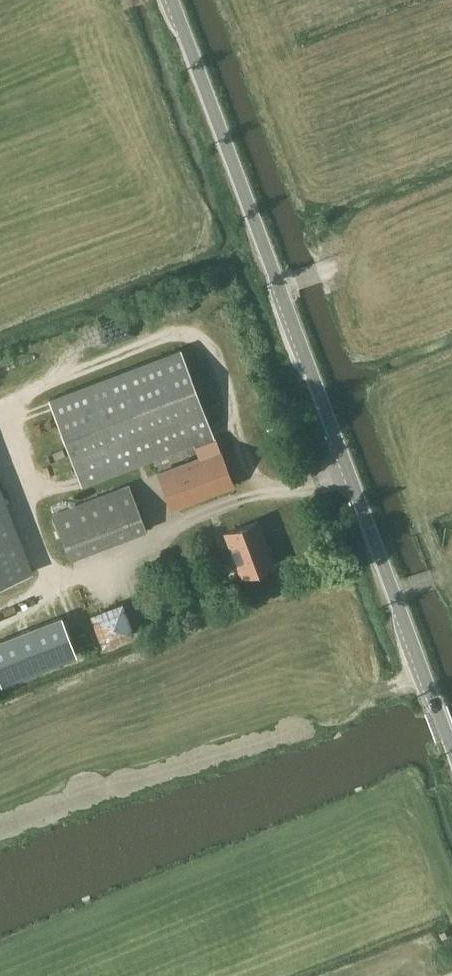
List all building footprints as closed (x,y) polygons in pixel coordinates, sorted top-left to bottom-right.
[(232,484),(181,349),(49,399),(82,486),(194,444),(199,457),(159,473),(172,506),(232,484)] [(71,558),(146,529),(129,484),(53,513),(71,558)] [(9,581),(33,571),(0,486),(0,584),(9,581)] [(241,576),(274,563),(258,520),(225,533),(241,576)] [(118,603),(85,615),(97,649),(131,636),(118,603)]
